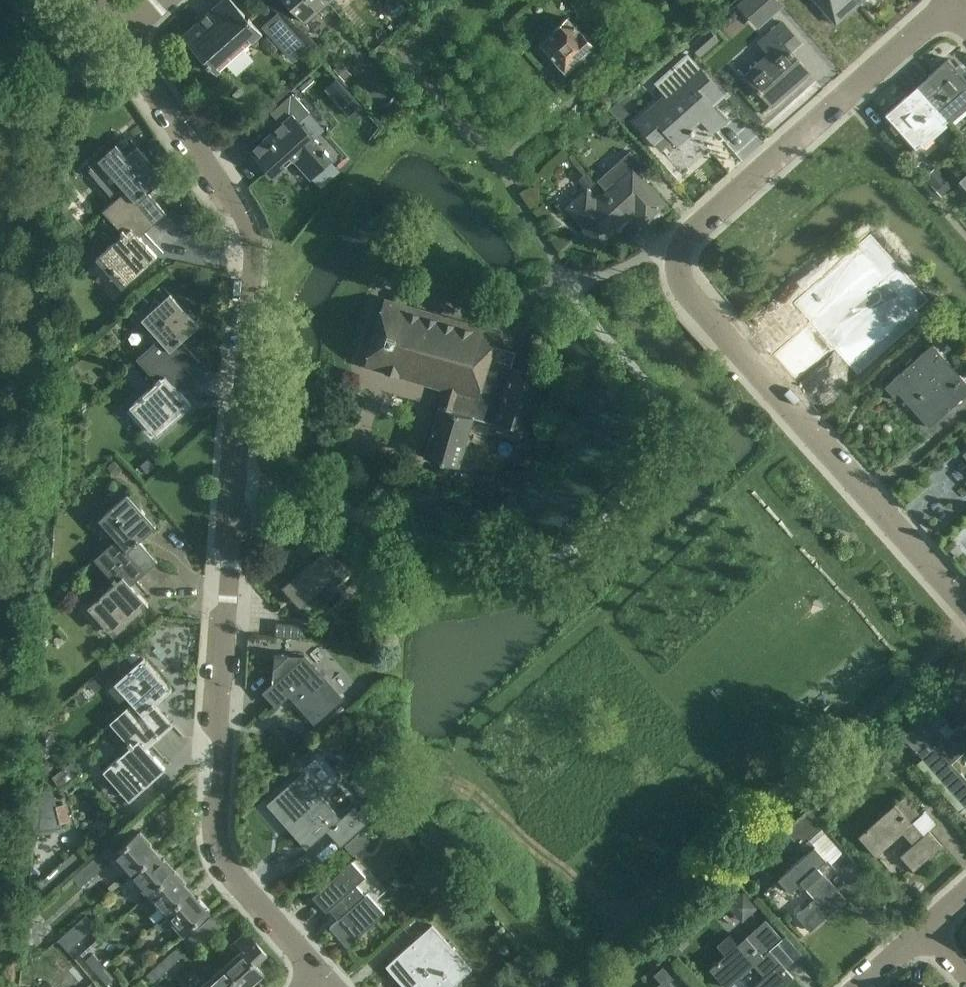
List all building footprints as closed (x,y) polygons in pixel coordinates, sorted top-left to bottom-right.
[(184,35),(207,62),(207,63),(210,67),(211,66),(217,72),(262,33),(233,0),(222,0),(184,35)] [(306,23),(328,3),(326,0),(286,0),(306,23)] [(736,5),(758,29),(783,6),(777,0),(742,0),(736,5)] [(855,0),(815,0),(836,23),(858,4),(855,0)] [(308,46),(278,13),(262,26),(293,60),(308,46)] [(592,48),(593,47),(581,32),(580,33),(567,19),(554,31),(555,32),(540,45),(545,50),(543,51),(545,52),(546,51),(566,74),(581,60),(585,64),(597,54),(592,48)] [(770,33),(771,33),(759,44),(770,56),(761,65),(759,63),(744,76),(760,94),(761,93),(773,107),(810,73),(791,51),(801,43),(782,22),(770,33)] [(648,112),(636,123),(644,132),(660,150),(672,139),(678,147),(692,135),(693,135),(696,133),(686,122),(695,114),(711,132),(725,120),(712,106),(724,95),(686,54),(654,83),(666,95),(647,111),(648,112)] [(965,104),(965,79),(948,58),(916,86),(947,120),(965,104)] [(351,74),(341,63),(334,69),(344,80),(351,74)] [(337,79),(325,89),(350,118),(362,107),(337,79)] [(947,120),(916,86),(885,114),(915,148),(947,120)] [(271,113),(281,124),(251,151),(258,159),(252,164),(259,171),(264,166),(274,177),(293,160),(311,180),(332,160),(328,155),(329,154),(325,150),(324,151),(315,141),(316,140),(299,121),(309,112),(293,94),(271,113)] [(618,101),(609,109),(614,115),(620,122),(629,114),(622,106),(618,101)] [(99,159),(125,190),(126,190),(155,222),(166,212),(149,192),(165,177),(137,145),(126,155),(116,144),(99,159)] [(607,192),(605,193),(627,218),(635,211),(645,222),(665,204),(638,173),(644,168),(630,152),(597,181),(607,192)] [(125,190),(103,210),(124,233),(100,254),(126,284),(158,256),(140,236),(155,222),(126,190),(125,190)] [(627,218),(605,193),(597,201),(587,190),(567,207),(599,243),(627,218)] [(823,336),(834,327),(876,291),(853,265),(837,279),(831,272),(804,296),(810,303),(801,312),(823,336)] [(903,322),(876,291),(834,327),(855,351),(864,343),(871,351),(903,322)] [(142,318),(159,338),(160,338),(189,370),(200,360),(182,340),(199,325),(171,293),(142,318)] [(498,333),(390,301),(385,300),(365,367),(445,391),(440,408),(473,418),(492,424),(491,428),(528,438),(545,377),(511,368),(516,352),(494,346),(498,333)] [(157,382),(134,403),(160,432),(192,404),(174,384),(189,370),(160,338),(159,338),(137,358),(157,382)] [(913,404),(953,368),(932,345),(884,387),(893,397),(901,391),(913,404)] [(913,404),(931,424),(928,427),(929,428),(965,395),(965,383),(953,368),(913,404)] [(440,408),(425,457),(459,467),(473,418),(440,408)] [(146,571),(158,561),(140,541),(157,526),(128,494),(99,519),(116,539),(118,538),(146,571)] [(118,538),(116,539),(94,558),(115,582),(91,603),(117,632),(149,604),(131,584),(146,571),(118,538)] [(283,586),(301,607),(302,606),(301,605),(330,581),(335,587),(336,587),(335,585),(349,572),(344,566),(344,565),(340,561),(340,562),(327,547),(326,547),(327,548),(284,586),(284,585),(283,586)] [(301,625),(276,623),(275,637),(300,639),(301,625)] [(325,678),(304,655),(303,657),(274,655),(273,683),(264,691),(276,705),(292,692),(297,698),(294,700),(314,722),(327,711),(328,712),(330,710),(322,700),(327,696),(328,697),(329,696),(318,683),(323,679),(323,680),(325,678)] [(163,735),(174,725),(156,704),(172,689),(144,657),(115,683),(133,703),(133,702),(163,735)] [(133,702),(133,703),(110,723),(103,729),(110,736),(117,730),(131,746),(108,767),(134,796),(165,769),(148,749),(163,735),(133,702)] [(943,716),(936,708),(904,736),(915,749),(915,748),(924,758),(918,763),(961,811),(965,806),(965,779),(961,773),(960,773),(950,763),(965,748),(965,720),(947,737),(939,728),(947,721),(943,716)] [(895,737),(871,757),(885,773),(899,761),(900,763),(909,755),(895,737)] [(301,773),(267,804),(267,805),(306,848),(306,849),(327,830),(341,846),(378,812),(369,802),(358,812),(353,807),(341,818),(301,773)] [(859,837),(876,856),(903,833),(913,845),(900,857),(913,871),(942,845),(929,831),(925,835),(913,822),(921,815),(905,796),(859,837)] [(809,839),(823,827),(807,809),(784,830),(800,847),(809,839)] [(131,875),(157,852),(139,832),(114,855),(131,875)] [(806,853),(778,878),(790,891),(801,881),(817,898),(797,915),(810,930),(846,899),(828,879),(837,871),(830,863),(831,863),(815,845),(815,846),(809,839),(800,847),(806,853)] [(131,875),(148,894),(175,871),(157,852),(131,875)] [(81,887),(107,864),(98,855),(72,877),(81,887)] [(352,861),(313,895),(327,911),(333,906),(341,916),(330,926),(347,946),(384,913),(367,893),(365,895),(356,884),(365,876),(352,861)] [(148,894),(166,914),(192,890),(175,871),(148,894)] [(192,890),(166,914),(183,934),(210,910),(192,890)] [(200,940),(200,941),(203,943),(222,926),(221,926),(235,913),(226,903),(194,932),(200,940)] [(710,969),(726,986),(729,986),(754,965),(765,978),(754,986),(782,986),(793,978),(781,964),(776,968),(765,954),(773,948),(782,939),(765,920),(738,944),(729,934),(717,945),(726,955),(710,969)] [(405,986),(451,986),(455,984),(471,969),(432,924),(386,966),(405,986)] [(80,939),(70,928),(63,935),(72,946),(80,939)] [(241,986),(248,986),(263,973),(256,965),(268,954),(247,930),(234,942),(242,951),(223,967),(241,986)] [(200,940),(194,932),(183,942),(190,950),(200,941),(200,940)] [(645,960),(659,976),(673,963),(659,948),(645,960)] [(93,953),(85,960),(97,974),(105,967),(93,953)] [(158,964),(164,972),(173,965),(166,957),(158,964)] [(164,972),(158,964),(146,975),(153,983),(164,972)] [(107,985),(115,978),(105,967),(97,974),(107,985)] [(205,983),(208,986),(241,986),(223,967),(205,983)] [(666,979),(657,986),(673,986),(666,979)]
